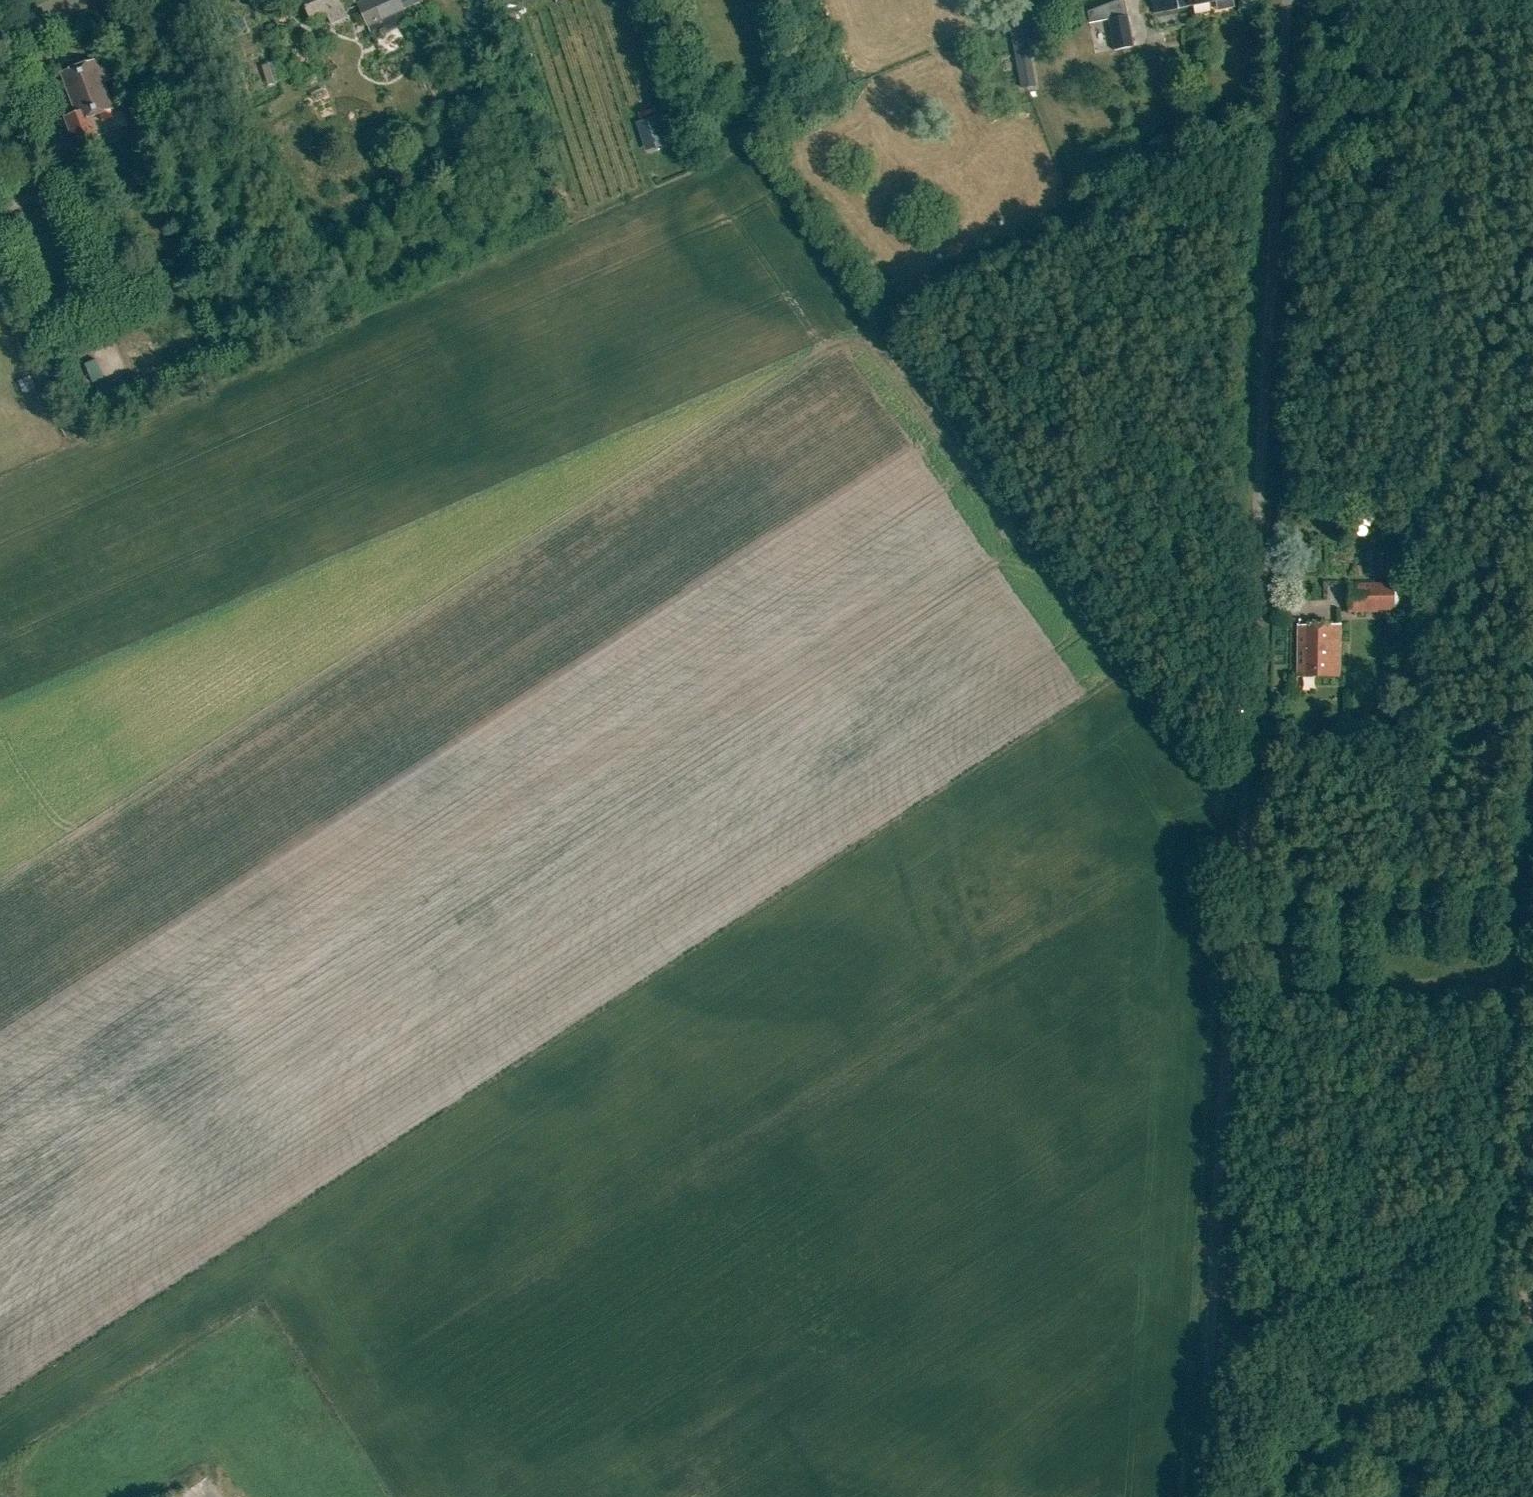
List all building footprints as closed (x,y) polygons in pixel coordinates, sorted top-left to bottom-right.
[(310,21),(325,14),(331,26),(346,19),(338,0),(301,0),(310,21)] [(355,3),(365,27),(404,10),(400,0),(362,0),(355,3)] [(1087,13),(1089,24),(1108,20),(1114,51),(1133,47),(1124,0),(1119,0),(1087,13)] [(1153,15),(1216,2),(1218,12),(1233,9),(1231,0),(1150,0),(1153,15)] [(1026,28),(1012,30),(1022,88),(1037,86),(1026,28)] [(75,112),(62,116),(75,150),(98,141),(89,116),(113,107),(103,81),(118,76),(113,61),(98,67),(95,59),(60,72),(75,112)] [(668,141),(659,114),(637,122),(646,149),(668,141)] [(88,381),(102,378),(97,357),(83,361),(88,381)] [(1404,585),(1348,585),(1348,614),(1404,614),(1404,585)] [(1297,627),(1296,677),(1336,677),(1337,628),(1297,627)]
